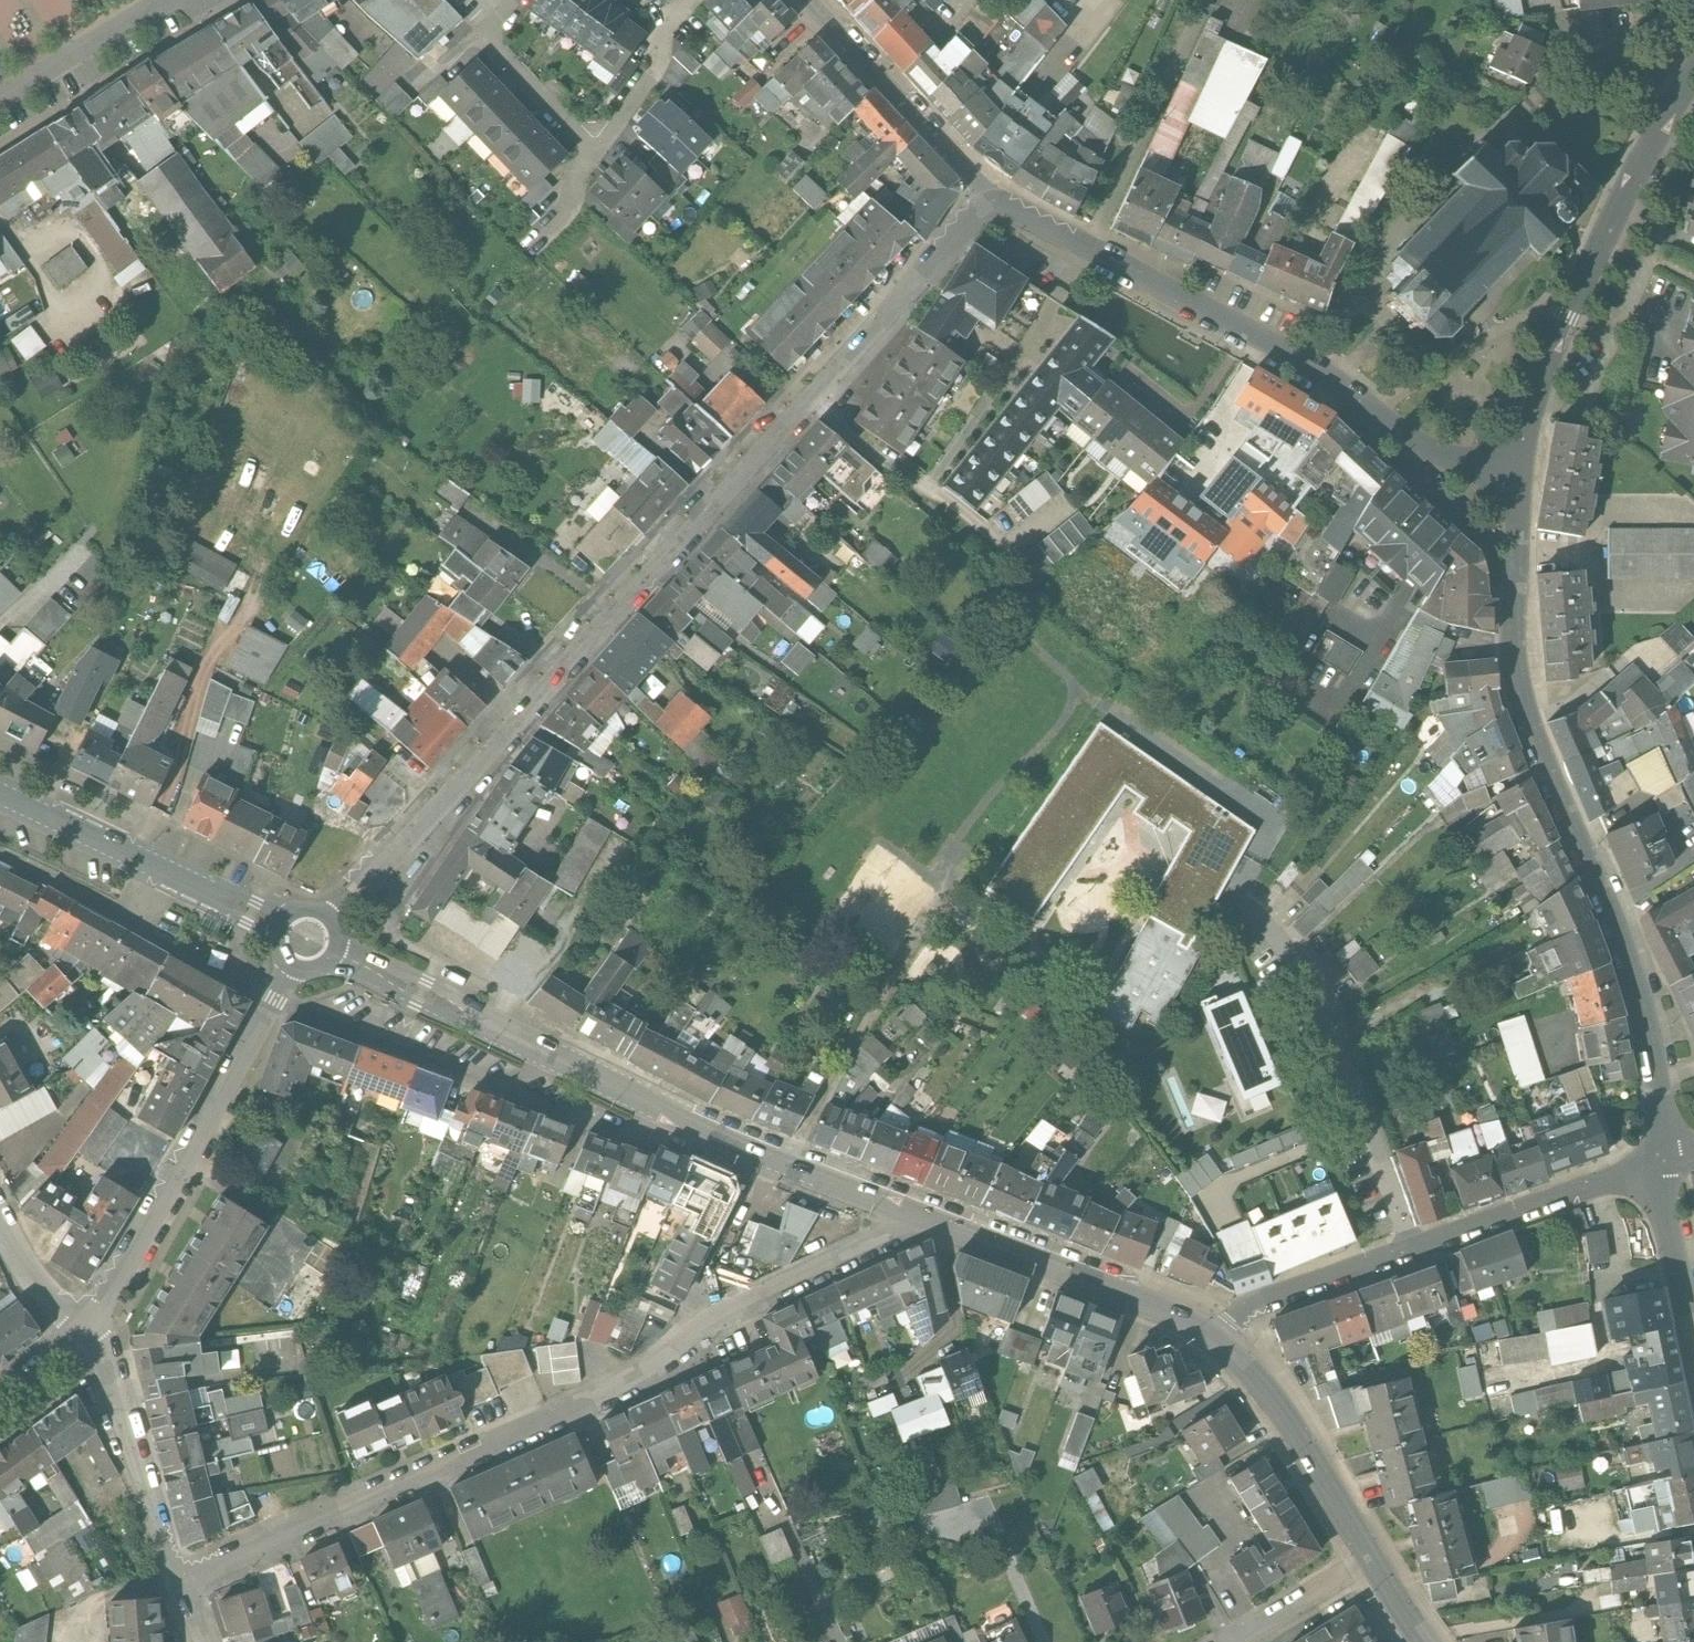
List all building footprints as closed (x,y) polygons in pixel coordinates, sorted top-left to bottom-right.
[(248,6),(265,28),(271,24),(290,45),(284,52),(301,74),(310,86),(311,85),(312,87),(336,63),(319,48),(297,26),(296,25),(287,16),(288,15),(277,0),(258,0),(248,6)] [(288,15),(287,16),(296,25),(320,11),(336,0),(277,0),(288,15)] [(411,0),(351,0),(358,9),(417,60),(468,19),(446,1),(444,3),(430,18),(411,0)] [(430,18),(444,3),(440,0),(411,0),(430,18)] [(530,10),(560,33),(562,31),(596,56),(623,21),(627,14),(607,0),(538,0),(530,10)] [(704,4),(731,33),(735,29),(763,0),(709,0),(704,4)] [(735,29),(747,42),(760,30),(771,43),(796,18),(779,0),(763,0),(735,29)] [(853,18),(875,0),(836,0),(853,18)] [(853,18),(872,39),(898,13),(901,16),(916,0),(875,0),(853,18)] [(933,12),(948,0),(920,0),(933,12)] [(1580,8),(1638,1),(1638,0),(1579,0),(1580,8)] [(979,5),(956,31),(960,35),(974,50),(985,36),(997,22),(999,20),(979,5)] [(248,6),(220,23),(211,29),(223,47),(239,67),(265,51),(268,59),(276,68),(274,75),(270,78),(279,91),(289,83),(301,74),(284,52),(265,28),(248,6)] [(320,11),(296,25),(297,26),(319,48),(333,35),(333,29),(325,17),(320,11)] [(901,16),(898,13),(872,39),(903,73),(930,45),(901,16)] [(999,20),(997,22),(1003,27),(1010,21),(1004,14),(999,20)] [(596,56),(594,60),(615,75),(627,59),(644,36),(623,21),(596,56)] [(997,22),(985,36),(995,45),(1006,31),(1003,27),(997,22)] [(1542,39),(1502,27),(1488,72),(1529,84),(1542,39)] [(211,29),(167,58),(149,61),(148,62),(183,108),(194,121),(214,141),(265,100),(239,67),(223,47),(211,29)] [(1203,32),(1148,150),(1172,161),(1205,92),(1202,90),(1225,42),(1203,32)] [(333,35),(319,48),(336,63),(349,52),(338,40),(333,35)] [(959,36),(957,35),(950,43),(965,60),(972,51),(974,50),(960,35),(959,36)] [(1030,35),(999,73),(999,81),(1012,91),(1040,54),(1042,56),(1047,49),(1030,35)] [(816,39),(798,56),(815,75),(816,75),(833,58),(816,39)] [(743,58),(725,41),(712,58),(730,73),(743,58)] [(939,54),(930,45),(903,73),(927,100),(927,99),(947,81),(962,63),(947,45),(939,54)] [(701,66),(681,48),(672,58),(692,76),(701,66)] [(962,63),(947,81),(927,99),(927,100),(947,121),(977,93),(969,84),(984,65),(972,51),(965,60),(962,63)] [(349,52),(336,63),(343,70),(355,59),(349,52)] [(798,56),(763,88),(779,106),(804,85),(815,75),(798,56)] [(869,91),(836,56),(833,58),(816,75),(815,75),(804,85),(840,122),(852,109),(869,91)] [(638,67),(627,59),(615,75),(609,84),(619,92),(638,67)] [(183,108),(148,62),(125,79),(138,96),(138,97),(153,115),(166,133),(166,134),(164,135),(166,138),(194,121),(183,108)] [(449,86),(439,95),(457,114),(493,81),(474,62),(449,86)] [(978,151),(1011,178),(1026,156),(1011,142),(1058,86),(1042,73),(978,151)] [(310,86),(301,74),(289,83),(300,95),(313,111),(326,103),(312,87),(311,85),(310,86)] [(440,76),(417,98),(426,107),(439,95),(449,86),(440,76)] [(125,79),(78,110),(100,141),(106,149),(124,135),(153,115),(138,97),(138,96),(125,79)] [(753,80),(729,101),(738,110),(761,90),(753,80)] [(493,81),(457,114),(476,133),(511,100),(493,81)] [(999,81),(984,101),(996,112),(1012,91),(999,81)] [(394,83),(375,101),(384,111),(385,110),(403,92),(394,83)] [(916,137),(872,89),(869,91),(852,109),(897,156),(916,137)] [(403,92),(385,110),(394,120),(413,102),(403,92)] [(977,93),(947,121),(971,147),(996,112),(984,101),(977,93)] [(511,100),(476,133),(494,153),(529,119),(511,100)] [(1245,101),(1194,198),(1207,205),(1207,206),(1214,210),(1224,189),(1216,185),(1250,121),(1252,122),(1259,109),(1245,101)] [(687,119),(670,103),(665,109),(660,104),(649,116),(694,158),(710,141),(710,140),(687,119)] [(78,110),(46,132),(92,194),(110,182),(112,180),(88,149),(95,145),(100,141),(78,110)] [(725,137),(696,110),(687,119),(710,140),(710,141),(716,147),(725,137)] [(153,115),(124,135),(137,153),(166,133),(153,115)] [(694,158),(649,116),(638,127),(643,132),(638,137),(657,155),(678,175),(679,174),(694,158)] [(336,117),(300,145),(316,166),(352,138),(336,117)] [(529,119),(494,153),(512,172),(548,138),(529,119)] [(1106,150),(1083,131),(1073,141),(1083,149),(1099,163),(1106,150)] [(0,160),(0,207),(10,219),(26,209),(38,224),(61,210),(63,213),(72,207),(87,208),(97,201),(92,194),(46,132),(0,160)] [(920,181),(903,200),(898,196),(883,212),(899,227),(903,224),(917,236),(916,236),(923,242),(944,209),(946,207),(963,188),(941,164),(916,137),(897,156),(920,181)] [(178,157),(166,138),(162,140),(165,145),(153,153),(163,168),(178,157)] [(548,138),(512,172),(531,191),(566,157),(548,138)] [(178,157),(163,168),(153,153),(165,145),(162,140),(125,165),(136,180),(220,295),(255,270),(231,238),(235,235),(198,187),(178,157)] [(106,149),(100,141),(95,145),(100,153),(106,149)] [(1513,144),(1508,144),(1507,142),(1504,143),(1505,146),(1494,158),(1483,146),(1483,142),(1479,142),(1479,147),(1453,174),(1448,174),(1448,178),(1453,178),(1462,188),(1448,203),(1445,200),(1443,203),(1445,205),(1431,220),(1429,217),(1426,220),(1429,222),(1415,237),(1412,234),(1410,237),(1413,239),(1399,254),(1396,251),(1394,254),(1396,256),(1395,257),(1397,259),(1393,263),(1391,263),(1390,265),(1392,266),(1392,272),(1389,273),(1390,274),(1387,277),(1385,277),(1386,279),(1387,279),(1392,284),(1392,290),(1395,293),(1392,296),(1387,292),(1384,296),(1388,300),(1387,301),(1388,302),(1384,306),(1388,310),(1391,307),(1392,309),(1391,310),(1406,324),(1407,323),(1409,324),(1406,327),(1410,331),(1414,327),(1415,328),(1416,327),(1420,331),(1424,327),(1434,336),(1432,339),(1435,340),(1436,337),(1447,337),(1449,340),(1451,339),(1451,336),(1458,329),(1462,329),(1462,326),(1459,325),(1459,317),(1459,318),(1460,317),(1462,319),(1465,317),(1462,315),(1476,300),(1479,302),(1481,300),(1479,298),(1493,283),(1495,285),(1498,283),(1495,280),(1509,266),(1512,268),(1514,266),(1511,263),(1525,249),(1535,259),(1536,258),(1536,262),(1540,262),(1540,257),(1566,230),(1571,230),(1571,226),(1566,226),(1580,211),(1579,210),(1581,210),(1581,208),(1598,190),(1600,190),(1601,187),(1598,187),(1576,165),(1577,163),(1574,163),(1574,165),(1569,157),(1570,157),(1569,154),(1562,157),(1551,147),(1553,143),(1550,142),(1548,146),(1534,146),(1532,142),(1529,144),(1530,148),(1523,156),(1523,153),(1526,151),(1525,149),(1522,150),(1516,146),(1517,143),(1515,142),(1513,144)] [(1277,157),(1249,143),(1232,178),(1258,192),(1269,174),(1277,157)] [(280,174),(253,146),(236,163),(263,191),(280,174)] [(1083,149),(1065,182),(1054,175),(1045,199),(1073,216),(1099,163),(1083,149)] [(838,184),(805,152),(801,157),(805,161),(784,183),(813,210),(838,184)] [(1315,169),(1279,152),(1277,157),(1269,174),(1302,193),(1315,169)] [(678,175),(657,155),(648,164),(656,172),(677,191),(686,181),(679,174),(678,175)] [(1036,165),(1026,156),(1011,178),(1021,185),(1045,199),(1054,175),(1036,165)] [(647,181),(623,159),(615,167),(613,165),(604,174),(648,214),(663,198),(663,197),(647,181)] [(136,180),(125,165),(119,165),(117,166),(129,185),(136,180)] [(1179,189),(1138,170),(1111,229),(1148,247),(1177,192),(1179,189)] [(677,191),(656,172),(647,181),(663,197),(663,198),(668,201),(677,191)] [(648,214),(604,174),(596,183),(599,185),(591,193),(615,216),(632,231),(648,214)] [(1193,200),(1177,192),(1148,247),(1186,265),(1192,264),(1195,257),(1227,272),(1238,248),(1256,208),(1258,192),(1232,178),(1210,228),(1198,222),(1207,206),(1207,205),(1194,198),(1193,200)] [(110,182),(92,194),(97,201),(106,213),(123,202),(123,201),(110,182)] [(838,184),(813,210),(822,217),(831,207),(836,211),(850,197),(838,184)] [(1280,192),(1270,212),(1283,218),(1293,198),(1280,192)] [(1354,196),(1333,237),(1351,246),(1360,230),(1375,207),(1354,196)] [(106,213),(97,201),(87,208),(96,219),(86,226),(120,275),(141,261),(120,231),(106,213)] [(123,202),(106,213),(120,231),(136,220),(123,202)] [(883,212),(873,203),(847,230),(887,267),(916,236),(917,236),(903,224),(899,227),(883,212)] [(136,220),(120,231),(129,243),(141,235),(140,233),(149,226),(146,221),(154,215),(150,210),(136,220)] [(1271,215),(1249,253),(1249,254),(1239,278),(1254,285),(1273,248),(1287,222),(1271,215)] [(632,231),(615,216),(606,225),(627,245),(636,235),(632,231)] [(887,267),(847,230),(821,257),(861,294),(887,267)] [(11,247),(0,232),(0,254),(11,247)] [(1322,259),(1297,248),(1293,255),(1273,248),(1254,285),(1324,314),(1337,274),(1351,246),(1333,237),(1322,259)] [(1023,278),(972,245),(958,267),(943,295),(942,294),(917,330),(918,331),(948,351),(959,335),(965,339),(979,320),(995,331),(1023,278)] [(73,247),(43,269),(59,291),(63,288),(69,297),(95,278),(73,247)] [(1238,248),(1227,272),(1239,278),(1249,254),(1238,248)] [(861,294),(821,257),(797,282),(835,318),(836,319),(861,294)] [(35,280),(24,265),(14,275),(35,310),(47,303),(33,282),(35,280)] [(835,318),(797,282),(772,308),(811,344),(835,318)] [(656,301),(682,326),(693,314),(667,289),(656,301)] [(811,344),(772,308),(748,333),(786,369),(811,344)] [(700,312),(682,331),(692,340),(710,322),(700,312)] [(1685,359),(1674,366),(1666,409),(1672,420),(1664,459),(1693,465),(1693,315),(1685,359)] [(1082,316),(944,487),(973,510),(1059,403),(1084,372),(1113,337),(1082,316)] [(710,324),(693,344),(712,361),(729,342),(710,324)] [(50,347),(35,328),(16,343),(31,362),(50,347)] [(918,331),(887,377),(927,404),(958,358),(948,351),(918,331)] [(1301,398),(1256,370),(1235,403),(1262,420),(1246,444),(1259,456),(1275,432),(1301,398)] [(1102,387),(1084,372),(1059,403),(1077,417),(1102,387)] [(769,409),(733,375),(709,397),(692,381),(679,394),(700,414),(730,441),(737,446),(769,409)] [(887,377),(855,424),(895,451),(927,404),(887,377)] [(1125,397),(1106,382),(1102,387),(1077,417),(1072,423),(1092,439),(1125,397)] [(1125,397),(1092,439),(1111,454),(1144,413),(1125,397)] [(1320,411),(1301,398),(1275,432),(1259,456),(1265,460),(1263,461),(1266,463),(1281,444),(1290,451),(1318,413),(1320,411)] [(1144,413),(1111,454),(1130,469),(1163,428),(1144,413)] [(1318,413),(1298,441),(1312,451),(1315,447),(1311,443),(1331,420),(1318,413)] [(719,454),(730,441),(700,414),(665,453),(695,479),(703,471),(708,475),(723,458),(719,454)] [(1331,420),(1311,443),(1315,447),(1312,451),(1293,474),(1314,489),(1335,464),(1347,473),(1364,450),(1331,420)] [(876,471),(820,423),(770,477),(795,499),(800,503),(810,492),(807,489),(820,475),(855,505),(864,495),(863,485),(876,471)] [(610,424),(592,442),(605,454),(607,452),(623,435),(610,424)] [(1584,428),(1557,424),(1555,434),(1554,434),(1543,495),(1544,495),(1542,505),(1541,505),(1536,530),(1581,538),(1584,520),(1589,521),(1594,495),(1589,494),(1592,478),(1597,479),(1599,465),(1594,464),(1598,442),(1583,439),(1584,428)] [(1163,428),(1130,469),(1150,486),(1154,482),(1182,444),(1163,428)] [(624,485),(615,495),(608,489),(585,513),(598,525),(596,528),(624,554),(642,536),(687,488),(657,461),(623,435),(607,452),(633,476),(624,486),(624,485)] [(1259,456),(1246,444),(1231,461),(1251,477),(1263,461),(1265,460),(1259,456)] [(1364,450),(1347,473),(1340,487),(1336,490),(1336,491),(1280,576),(1300,587),(1313,595),(1314,592),(1316,593),(1372,494),(1389,472),(1364,450)] [(1251,477),(1231,461),(1213,482),(1239,502),(1256,481),(1251,477)] [(1046,472),(1007,503),(1023,522),(1062,491),(1046,472)] [(1372,494),(1355,524),(1377,543),(1369,552),(1401,582),(1409,573),(1429,592),(1444,569),(1439,566),(1448,554),(1447,553),(1449,549),(1459,535),(1389,472),(1372,494)] [(795,499),(770,477),(721,530),(740,545),(806,598),(820,582),(825,573),(819,568),(812,577),(760,534),(795,499)] [(468,495),(445,479),(432,497),(456,513),(468,495)] [(1239,502),(1213,482),(1203,499),(1210,504),(1206,510),(1225,525),(1241,505),(1239,502)] [(1079,512),(1018,561),(1034,581),(1095,532),(1079,512)] [(1310,523),(1297,512),(1279,536),(1294,548),(1310,523)] [(528,569),(453,517),(439,538),(453,548),(459,552),(465,557),(472,563),(483,572),(482,573),(509,592),(528,569)] [(624,554),(596,528),(576,549),(605,575),(624,554)] [(1610,530),(1610,528),(1608,528),(1607,580),(1609,580),(1609,578),(1693,578),(1693,530),(1610,530)] [(740,545),(721,530),(710,541),(699,551),(719,568),(740,545)] [(1459,536),(1450,550),(1449,549),(1447,553),(1448,554),(1439,566),(1444,569),(1429,592),(1417,611),(1418,611),(1439,621),(1449,591),(1460,593),(1486,595),(1485,575),(1478,552),(1477,552),(1459,536)] [(192,537),(181,566),(231,586),(243,558),(192,537)] [(509,592),(482,573),(483,572),(472,563),(465,557),(459,552),(453,548),(437,570),(455,584),(453,587),(461,593),(448,610),(471,624),(479,630),(487,620),(476,612),(481,606),(492,614),(509,592)] [(763,607),(697,553),(677,577),(662,590),(680,606),(686,612),(701,595),(743,628),(763,607)] [(1333,564),(1316,593),(1333,602),(1337,595),(1339,595),(1351,574),(1333,564)] [(793,609),(745,568),(742,568),(733,580),(778,619),(785,611),(789,614),(793,609)] [(1579,572),(1537,575),(1537,595),(1539,601),(1540,601),(1541,611),(1539,611),(1540,639),(1544,671),(1545,671),(1546,682),(1573,680),(1572,669),(1587,668),(1579,572)] [(0,575),(0,614),(18,596),(0,575)] [(1300,587),(1280,576),(1273,586),(1294,598),(1300,587)] [(1294,598),(1269,641),(1281,649),(1313,595),(1300,587),(1294,598)] [(680,606),(662,590),(639,617),(640,618),(658,631),(673,614),(680,606)] [(1486,595),(1460,593),(1449,591),(1439,621),(1445,624),(1446,625),(1494,635),(1494,603),(1486,603),(1486,595)] [(426,597),(406,622),(388,608),(376,623),(395,637),(385,650),(406,667),(410,671),(411,672),(421,659),(443,631),(456,644),(471,624),(448,610),(426,597)] [(52,598),(27,627),(46,644),(71,616),(52,598)] [(1418,611),(1381,673),(1398,684),(1424,627),(1442,635),(1446,625),(1445,624),(1439,621),(1418,611)] [(673,614),(658,631),(666,636),(672,629),(670,627),(678,618),(673,614)] [(640,618),(593,670),(614,688),(623,696),(672,641),(666,636),(658,631),(640,618)] [(1679,620),(1659,637),(1676,657),(1693,641),(1693,637),(1679,620)] [(176,645),(201,654),(209,631),(184,622),(176,645)] [(479,630),(471,624),(456,644),(473,660),(472,662),(482,671),(479,674),(484,678),(487,675),(503,688),(525,662),(479,630)] [(274,682),(290,641),(250,625),(233,666),(274,682)] [(1,668),(7,661),(20,670),(34,654),(36,656),(46,644),(27,627),(25,626),(10,644),(0,637),(0,668),(1,668)] [(1424,627),(1398,684),(1381,673),(1371,691),(1406,712),(1422,679),(1433,654),(1441,638),(1442,635),(1424,627)] [(1362,653),(1326,631),(1312,654),(1348,676),(1362,653)] [(720,656),(696,636),(683,650),(707,671),(720,656)] [(1453,643),(1441,638),(1433,654),(1449,659),(1453,643)] [(801,639),(784,659),(802,674),(820,654),(801,639)] [(83,651),(76,644),(72,648),(79,655),(83,651)] [(98,646),(80,667),(103,679),(109,681),(117,664),(100,655),(103,649),(98,646)] [(385,650),(348,698),(376,721),(393,704),(383,697),(406,667),(385,650)] [(0,693),(0,732),(37,751),(54,717),(26,702),(53,672),(36,656),(34,654),(20,670),(4,688),(0,693)] [(1575,713),(1547,723),(1563,762),(1590,752),(1608,743),(1650,724),(1666,710),(1674,703),(1674,704),(1693,686),(1693,654),(1661,683),(1653,690),(1631,665),(1575,713)] [(442,677),(421,659),(411,672),(410,674),(428,691),(428,692),(442,677)] [(1495,660),(1467,662),(1470,693),(1446,695),(1444,696),(1444,697),(1447,710),(1445,711),(1445,712),(1447,720),(1460,717),(1459,715),(1499,707),(1495,691),(1498,690),(1495,660)] [(1467,662),(1443,665),(1446,695),(1470,693),(1467,662)] [(103,679),(80,667),(57,711),(81,723),(103,679)] [(614,688),(593,670),(567,699),(586,716),(614,688)] [(145,710),(129,742),(143,749),(161,734),(186,680),(165,671),(145,710)] [(485,707),(445,672),(442,677),(428,692),(428,691),(426,693),(464,730),(485,707)] [(233,691),(210,680),(198,716),(198,717),(221,726),(224,717),(246,726),(255,703),(231,695),(233,691)] [(195,691),(188,713),(198,716),(205,694),(195,691)] [(1406,712),(1371,691),(1363,702),(1402,726),(1411,715),(1406,712)] [(426,693),(390,735),(429,769),(464,730),(426,693)] [(684,695),(656,726),(680,748),(709,716),(684,695)] [(1443,700),(1429,702),(1432,715),(1438,713),(1445,712),(1445,711),(1447,710),(1444,697),(1442,698),(1443,700)] [(567,699),(543,727),(544,729),(578,749),(583,752),(586,749),(591,744),(588,741),(596,732),(594,730),(598,727),(586,716),(567,699)] [(1674,704),(1674,703),(1666,710),(1650,724),(1608,743),(1618,765),(1663,744),(1681,782),(1682,782),(1693,774),(1693,750),(1674,704)] [(134,704),(117,739),(128,744),(129,742),(145,710),(134,704)] [(1460,717),(1447,720),(1445,712),(1438,713),(1445,730),(1455,751),(1473,734),(1503,710),(1499,707),(1459,715),(1460,717)] [(656,726),(636,708),(625,721),(645,739),(656,726)] [(1503,710),(1473,734),(1455,751),(1450,756),(1456,764),(1465,758),(1462,755),(1508,729),(1503,710)] [(1193,942),(1254,831),(1099,724),(984,889),(1032,922),(1124,789),(1141,800),(1132,813),(1162,834),(1172,821),(1188,833),(1142,915),(1148,918),(1182,936),(1177,945),(1186,950),(1191,941),(1193,942)] [(1508,729),(1462,755),(1465,758),(1456,764),(1463,774),(1470,766),(1480,762),(1518,749),(1511,735),(1512,735),(1508,729)] [(1445,730),(1426,751),(1442,766),(1450,756),(1455,751),(1445,730)] [(113,744),(89,732),(71,768),(107,787),(121,759),(120,759),(108,752),(113,744)] [(335,738),(324,766),(336,772),(339,766),(340,766),(350,743),(335,738)] [(568,759),(531,740),(516,759),(541,774),(548,768),(566,781),(578,764),(568,759)] [(143,749),(129,742),(128,744),(120,759),(121,759),(107,787),(150,808),(174,764),(143,749)] [(1618,765),(1608,743),(1590,752),(1563,762),(1588,823),(1639,791),(1627,769),(1621,773),(1618,765)] [(256,752),(239,746),(230,772),(247,778),(256,752)] [(375,746),(370,752),(350,780),(341,774),(329,791),(350,806),(361,790),(362,791),(388,757),(375,746)] [(614,767),(586,749),(583,752),(578,749),(568,759),(578,764),(603,780),(614,767)] [(1518,749),(1480,762),(1490,784),(1527,770),(1518,749)] [(548,791),(509,768),(466,831),(503,855),(548,791)] [(1682,782),(1693,803),(1693,774),(1682,782)] [(204,776),(194,795),(196,796),(182,824),(213,840),(233,800),(237,792),(204,776)] [(1530,779),(1495,796),(1504,815),(1514,811),(1539,798),(1530,779)] [(1477,789),(1468,793),(1471,802),(1480,798),(1477,789)] [(1558,839),(1539,798),(1514,811),(1540,852),(1558,839)] [(271,819),(233,800),(213,840),(254,861),(267,834),(271,820),(271,819)] [(1605,835),(1628,889),(1650,880),(1647,874),(1675,862),(1655,814),(1605,835)] [(304,837),(271,820),(267,834),(254,861),(286,877),(302,844),(304,837)] [(587,820),(568,852),(582,861),(602,828),(587,820)] [(503,855),(466,831),(418,902),(436,912),(445,899),(467,868),(497,887),(483,909),(494,912),(498,914),(518,928),(549,884),(503,855)] [(1558,845),(1540,857),(1548,873),(1557,892),(1573,880),(1572,878),(1573,877),(1558,845)] [(617,856),(602,873),(614,884),(615,883),(624,891),(631,884),(623,875),(629,867),(617,856)] [(1540,857),(1509,877),(1519,892),(1548,873),(1540,857)] [(11,868),(3,863),(0,869),(0,888),(11,868)] [(11,868),(0,888),(0,901),(20,911),(24,914),(38,883),(11,868)] [(1557,892),(1536,907),(1552,941),(1592,922),(1585,899),(1573,880),(1557,892)] [(1319,882),(1301,900),(1309,908),(1328,890),(1319,882)] [(38,883),(24,914),(20,911),(12,925),(50,944),(73,903),(38,883)] [(1641,921),(1674,985),(1693,977),(1693,967),(1689,958),(1693,955),(1693,938),(1691,933),(1679,940),(1674,931),(1693,921),(1693,892),(1641,921)] [(476,919),(454,904),(454,905),(445,899),(436,912),(432,918),(495,962),(518,928),(498,914),(489,928),(476,919)] [(436,912),(418,902),(411,913),(429,923),(432,918),(436,912)] [(110,924),(73,903),(50,944),(55,947),(48,960),(53,966),(59,960),(67,972),(74,964),(82,956),(90,940),(99,946),(110,924)] [(494,912),(483,909),(476,919),(489,928),(498,914),(494,912)] [(1182,936),(1148,918),(1096,1013),(1129,1031),(1140,1011),(1143,1013),(1150,1016),(1146,1023),(1158,1029),(1203,948),(1193,942),(1191,941),(1186,950),(1177,945),(1182,936)] [(1552,941),(1536,948),(1525,953),(1530,963),(1528,970),(1530,975),(1510,985),(1517,1000),(1571,977),(1574,976),(1608,963),(1592,922),(1552,941)] [(169,957),(110,924),(99,946),(90,940),(82,956),(114,979),(116,981),(114,985),(122,990),(124,985),(136,991),(147,997),(169,957)] [(1364,948),(1341,964),(1357,985),(1379,968),(1364,948)] [(225,989),(169,957),(147,997),(136,991),(105,1020),(104,1019),(95,1028),(108,1040),(110,1038),(111,1040),(119,1031),(148,1054),(152,1049),(154,1047),(198,1034),(225,989)] [(74,964),(67,972),(59,960),(53,966),(45,973),(62,992),(71,982),(69,980),(81,970),(74,964)] [(1574,976),(1571,977),(1575,993),(1572,993),(1581,1028),(1621,1017),(1624,1016),(1608,963),(1574,976)] [(62,992),(45,973),(27,988),(45,1008),(62,992)] [(580,995),(549,977),(528,1006),(574,1032),(589,1006),(601,1014),(607,1005),(617,988),(595,976),(580,995)] [(1674,985),(1693,1030),(1693,977),(1674,985)] [(198,1034),(154,1047),(152,1049),(173,1061),(206,1080),(225,1044),(250,1003),(227,990),(225,989),(198,1034)] [(713,991),(704,1009),(728,1021),(737,1002),(713,991)] [(1240,992),(1217,1002),(1215,996),(1200,1002),(1211,1030),(1217,1027),(1225,1046),(1219,1049),(1231,1076),(1237,1074),(1248,1099),(1280,1085),(1240,992)] [(1042,1007),(1026,995),(1018,1006),(1034,1018),(1042,1007)] [(673,1010),(658,1001),(643,1026),(645,1027),(642,1033),(654,1039),(673,1010)] [(959,1007),(943,1001),(936,1008),(952,1019),(959,1007)] [(1438,1004),(1417,1011),(1425,1032),(1446,1024),(1438,1004)] [(643,1026),(607,1005),(601,1014),(589,1006),(574,1032),(627,1061),(642,1033),(645,1027),(643,1026)] [(926,1018),(913,1005),(901,1018),(912,1029),(913,1030),(926,1018)] [(673,1010),(654,1039),(673,1049),(690,1022),(673,1010)] [(901,1018),(899,1016),(893,1023),(906,1035),(912,1029),(901,1018)] [(1497,1025),(1503,1041),(1528,1034),(1523,1017),(1497,1025)] [(1581,1028),(1578,1029),(1586,1066),(1604,1062),(1608,1082),(1633,1077),(1621,1017),(1581,1028)] [(291,1024),(282,1026),(260,1088),(261,1088),(259,1095),(265,1097),(263,1103),(278,1109),(279,1105),(299,1112),(306,1093),(301,1083),(305,1073),(326,1081),(331,1070),(348,1077),(359,1049),(291,1024)] [(1058,1036),(1046,1026),(1036,1038),(1048,1048),(1058,1036)] [(1445,1030),(1427,1037),(1435,1057),(1454,1049),(1445,1030)] [(654,1039),(642,1033),(627,1061),(708,1105),(724,1080),(707,1070),(675,1049),(673,1049),(654,1039)] [(866,1033),(859,1046),(880,1065),(890,1054),(866,1033)] [(1528,1034),(1503,1041),(1518,1089),(1543,1081),(1528,1034)] [(3,1038),(0,1040),(0,1110),(33,1092),(3,1038)] [(721,1056),(718,1054),(707,1070),(724,1080),(731,1069),(743,1049),(732,1041),(721,1056)] [(1081,1056),(1066,1043),(1056,1055),(1071,1068),(1081,1056)] [(859,1046),(826,1104),(839,1109),(867,1077),(869,1075),(878,1066),(880,1065),(859,1046)] [(415,1069),(359,1049),(348,1077),(341,1096),(360,1103),(362,1097),(399,1110),(401,1107),(415,1069)] [(743,1049),(731,1069),(772,1089),(776,1084),(782,1075),(792,1061),(775,1050),(765,1064),(743,1049)] [(163,1073),(139,1118),(174,1138),(206,1080),(173,1061),(166,1074),(163,1073)] [(750,1123),(791,1135),(828,1071),(816,1064),(800,1093),(776,1084),(772,1089),(750,1123)] [(891,1078),(878,1066),(869,1075),(881,1087),(891,1078)] [(1586,1066),(1574,1070),(1582,1095),(1595,1091),(1586,1066)] [(450,1083),(415,1069),(401,1107),(429,1118),(435,1120),(450,1083)] [(724,1080),(708,1105),(750,1123),(772,1089),(731,1069),(724,1080)] [(906,1084),(889,1104),(898,1111),(914,1090),(906,1084)] [(0,1112),(0,1141),(58,1109),(45,1087),(0,1112)] [(1204,1123),(1232,1110),(1222,1090),(1194,1102),(1204,1123)] [(498,1100),(472,1091),(464,1108),(458,1105),(453,1116),(468,1122),(462,1138),(466,1139),(478,1144),(482,1136),(498,1100)] [(360,1103),(341,1096),(329,1130),(346,1136),(360,1103)] [(1413,1103),(1420,1126),(1434,1122),(1427,1098),(1413,1103)] [(1560,1108),(1566,1124),(1592,1115),(1586,1098),(1560,1108)] [(538,1115),(498,1100),(482,1136),(522,1151),(538,1115)] [(806,1140),(825,1147),(839,1109),(826,1104),(806,1140)] [(889,1104),(874,1123),(858,1160),(889,1172),(904,1135),(910,1124),(908,1119),(898,1111),(889,1104)] [(1475,1111),(1481,1125),(1498,1120),(1492,1104),(1475,1111)] [(109,1108),(82,1144),(76,1151),(96,1165),(128,1121),(109,1108)] [(839,1109),(825,1147),(858,1160),(874,1123),(839,1109)] [(573,1129),(538,1115),(522,1151),(514,1170),(529,1176),(536,1159),(544,1163),(541,1172),(553,1177),(573,1129)] [(1592,1115),(1566,1124),(1579,1162),(1606,1153),(1592,1115)] [(1085,1116),(1078,1128),(1094,1138),(1101,1127),(1085,1116)] [(1529,1123),(1530,1125),(1533,1136),(1550,1130),(1546,1117),(1529,1123)] [(435,1120),(429,1118),(427,1123),(433,1126),(435,1120)] [(1420,1126),(1426,1144),(1444,1138),(1438,1120),(1434,1122),(1420,1126)] [(1498,1120),(1481,1125),(1490,1153),(1491,1153),(1491,1152),(1505,1142),(1498,1120)] [(1056,1131),(1040,1121),(1024,1140),(1043,1152),(1056,1131)] [(1550,1130),(1533,1136),(1546,1174),(1579,1162),(1566,1124),(1550,1130)] [(916,1125),(913,1134),(941,1145),(944,1136),(916,1125)] [(1505,1142),(1491,1152),(1491,1153),(1505,1195),(1548,1180),(1546,1174),(1533,1136),(1530,1125),(1519,1129),(1523,1142),(1507,1148),(1505,1142)] [(1302,1127),(1228,1158),(1234,1170),(1308,1139),(1302,1127)] [(251,1128),(231,1163),(260,1179),(280,1145),(251,1128)] [(1071,1139),(1063,1151),(1079,1161),(1094,1138),(1078,1128),(1071,1139)] [(312,1134),(301,1129),(293,1148),(305,1153),(312,1134)] [(945,1136),(941,1145),(970,1156),(974,1148),(979,1141),(950,1130),(945,1136)] [(1490,1153),(1478,1157),(1469,1130),(1444,1138),(1450,1157),(1446,1158),(1463,1209),(1505,1195),(1491,1153),(1490,1153)] [(1056,1131),(1043,1152),(1047,1155),(1036,1168),(1048,1174),(1063,1151),(1071,1139),(1056,1131)] [(941,1145),(913,1134),(911,1137),(904,1135),(889,1172),(922,1185),(941,1145)] [(604,1181),(617,1146),(586,1135),(565,1184),(579,1191),(586,1173),(604,1181)] [(1426,1144),(1422,1145),(1429,1164),(1446,1158),(1450,1157),(1444,1138),(1426,1144)] [(478,1144),(466,1139),(459,1155),(471,1160),(478,1144)] [(991,1146),(979,1141),(974,1148),(970,1156),(998,1167),(999,1165),(1002,1159),(989,1154),(991,1146)] [(970,1156),(941,1145),(922,1185),(951,1196),(970,1156)] [(1426,1176),(1422,1166),(1429,1164),(1422,1145),(1398,1153),(1422,1223),(1446,1215),(1434,1181),(1426,1176)] [(653,1158),(617,1146),(604,1181),(609,1182),(608,1186),(613,1188),(627,1193),(622,1207),(616,1205),(610,1222),(628,1229),(641,1192),(653,1158)] [(690,1162),(659,1148),(657,1151),(656,1150),(653,1158),(641,1192),(671,1205),(690,1162)] [(1048,1174),(1044,1182),(1022,1223),(1066,1240),(1087,1200),(1061,1190),(1079,1161),(1063,1151),(1048,1174)] [(1206,1154),(1174,1178),(1190,1199),(1222,1176),(1206,1154)] [(998,1167),(970,1156),(951,1196),(979,1206),(998,1167)] [(738,1183),(690,1162),(671,1205),(699,1215),(683,1246),(702,1256),(738,1183)] [(1022,1181),(1014,1177),(1016,1171),(999,1165),(998,1167),(979,1206),(1022,1223),(1044,1182),(1048,1174),(1036,1168),(1032,1165),(1022,1181)] [(586,1173),(579,1191),(573,1205),(592,1213),(604,1181),(586,1173)] [(102,1176),(80,1212),(71,1207),(75,1200),(46,1182),(21,1208),(23,1212),(55,1232),(64,1218),(73,1224),(51,1261),(86,1282),(101,1258),(102,1258),(124,1223),(123,1222),(138,1198),(102,1176)] [(1335,1193),(1330,1180),(1301,1191),(1307,1205),(1335,1193)] [(1105,1211),(1087,1200),(1066,1240),(1100,1254),(1120,1213),(1136,1198),(1125,1190),(1105,1211)] [(1335,1193),(1307,1205),(1327,1253),(1355,1242),(1335,1193)] [(267,1227),(222,1198),(215,1209),(218,1210),(198,1241),(195,1239),(188,1250),(233,1279),(267,1227)] [(820,1218),(769,1200),(763,1227),(799,1240),(804,1242),(820,1218)] [(1307,1205),(1280,1216),(1300,1265),(1327,1253),(1307,1205)] [(1594,1209),(1581,1214),(1588,1230),(1600,1225),(1594,1209)] [(1100,1254),(1139,1268),(1155,1225),(1120,1213),(1100,1254)] [(1280,1216),(1251,1228),(1263,1258),(1264,1258),(1271,1277),(1300,1265),(1280,1216)] [(1191,1232),(1165,1219),(1153,1247),(1176,1260),(1186,1241),(1191,1232)] [(1247,1221),(1216,1233),(1219,1241),(1215,1244),(1228,1271),(1263,1258),(1251,1228),(1247,1221)] [(799,1240),(763,1227),(759,1225),(749,1253),(783,1266),(787,1264),(799,1240)] [(1610,1228),(1589,1232),(1594,1260),(1615,1257),(1610,1228)] [(1509,1233),(1477,1245),(1486,1268),(1498,1263),(1515,1257),(1518,1255),(1509,1233)] [(1215,1244),(1205,1251),(1186,1241),(1176,1260),(1171,1271),(1202,1287),(1207,1278),(1237,1293),(1227,1271),(1228,1271),(1215,1244)] [(929,1243),(903,1255),(905,1264),(901,1266),(905,1275),(920,1268),(925,1280),(921,1281),(927,1309),(942,1305),(929,1243)] [(681,1245),(660,1288),(681,1298),(702,1256),(683,1246),(681,1245)] [(1477,1245),(1449,1256),(1458,1279),(1482,1270),(1486,1268),(1477,1245)] [(233,1279),(188,1250),(180,1262),(183,1264),(164,1294),(161,1292),(148,1312),(151,1314),(136,1337),(134,1337),(138,1349),(196,1342),(194,1333),(199,1332),(233,1279)] [(903,1255),(880,1265),(893,1294),(899,1291),(907,1309),(922,1345),(933,1335),(927,1309),(921,1281),(925,1280),(920,1268),(905,1275),(901,1266),(905,1264),(903,1255)] [(990,1268),(957,1255),(953,1266),(956,1285),(960,1301),(976,1307),(990,1268)] [(1515,1257),(1498,1263),(1503,1276),(1508,1274),(1517,1270),(1515,1257)] [(1228,1271),(1227,1271),(1237,1293),(1273,1281),(1271,1277),(1264,1258),(1263,1258),(1228,1271)] [(1459,1311),(1444,1261),(1433,1265),(1445,1305),(1443,1306),(1446,1315),(1459,1311)] [(880,1265),(836,1286),(848,1315),(867,1306),(870,1311),(876,1309),(880,1322),(885,1331),(895,1327),(891,1316),(907,1309),(899,1291),(893,1294),(880,1265)] [(1433,1265),(1390,1280),(1405,1323),(1409,1334),(1410,1337),(1428,1331),(1422,1313),(1443,1306),(1445,1305),(1433,1265)] [(1027,1282),(990,1268),(976,1307),(1013,1321),(1027,1282)] [(1482,1270),(1458,1279),(1463,1292),(1487,1282),(1482,1270)] [(1390,1280),(1354,1293),(1368,1335),(1388,1328),(1392,1339),(1409,1334),(1405,1323),(1390,1280)] [(836,1286),(799,1302),(812,1331),(819,1351),(849,1337),(840,1318),(848,1315),(836,1286)] [(1660,1291),(1603,1302),(1611,1338),(1629,1334),(1635,1357),(1625,1359),(1634,1391),(1679,1382),(1660,1291)] [(1089,1305),(1059,1293),(1043,1336),(1073,1347),(1089,1305)] [(1368,1335),(1354,1293),(1327,1303),(1341,1345),(1362,1338),(1368,1335)] [(674,1313),(631,1294),(621,1314),(643,1324),(647,1315),(669,1324),(674,1313)] [(602,1305),(589,1300),(576,1337),(589,1341),(602,1305)] [(0,1366),(14,1356),(42,1335),(19,1303),(0,1316),(0,1366)] [(1327,1303),(1272,1322),(1287,1364),(1304,1358),(1310,1377),(1332,1369),(1325,1351),(1341,1345),(1327,1303)] [(942,1305),(927,1309),(933,1335),(946,1323),(942,1305)] [(1123,1318),(1089,1305),(1073,1347),(1071,1353),(1103,1365),(1105,1366),(1123,1318)] [(787,1308),(764,1318),(776,1344),(724,1368),(740,1405),(743,1410),(818,1375),(787,1308)] [(643,1324),(621,1314),(607,1346),(628,1356),(643,1324)] [(558,1315),(552,1334),(567,1339),(573,1320),(558,1315)] [(1589,1325),(1562,1330),(1568,1355),(1569,1362),(1595,1356),(1589,1325)] [(1562,1330),(1544,1333),(1549,1359),(1568,1355),(1562,1330)] [(277,1332),(250,1336),(262,1380),(288,1378),(277,1332)] [(1368,1335),(1362,1338),(1364,1343),(1361,1344),(1364,1352),(1353,1356),(1356,1364),(1377,1360),(1372,1345),(1368,1335)] [(1385,1346),(1383,1341),(1372,1345),(1377,1360),(1393,1358),(1389,1344),(1385,1346)] [(138,1349),(133,1350),(146,1401),(185,1392),(181,1376),(218,1373),(217,1354),(200,1356),(199,1342),(196,1342),(138,1349)] [(575,1343),(536,1348),(539,1374),(552,1373),(554,1386),(580,1382),(575,1343)] [(1155,1351),(1146,1345),(1144,1352),(1128,1357),(1144,1404),(1147,1404),(1159,1399),(1161,1404),(1202,1390),(1196,1373),(1184,1377),(1174,1348),(1167,1345),(1155,1351)] [(522,1350),(482,1355),(482,1361),(486,1369),(487,1369),(496,1389),(532,1374),(522,1350)] [(966,1353),(940,1363),(942,1369),(954,1400),(981,1389),(966,1353)] [(1103,1365),(1071,1353),(1065,1369),(1097,1381),(1103,1365)] [(1595,1356),(1569,1362),(1573,1382),(1602,1376),(1595,1356)] [(724,1368),(692,1382),(708,1420),(733,1409),(740,1405),(724,1368)] [(447,1377),(402,1397),(420,1439),(421,1440),(464,1420),(460,1410),(464,1409),(465,1411),(499,1396),(496,1389),(487,1369),(486,1369),(466,1378),(464,1372),(447,1379),(447,1377)] [(942,1369),(917,1378),(925,1398),(898,1408),(891,1411),(903,1443),(949,1425),(941,1405),(954,1400),(942,1369)] [(1332,1369),(1310,1377),(1314,1387),(1335,1379),(1332,1369)] [(883,1370),(858,1380),(864,1393),(888,1384),(883,1370)] [(1602,1376),(1573,1382),(1573,1384),(1577,1404),(1607,1397),(1602,1376)] [(1406,1380),(1361,1390),(1360,1386),(1349,1388),(1340,1391),(1335,1379),(1314,1387),(1319,1399),(1328,1395),(1338,1428),(1367,1421),(1374,1451),(1421,1440),(1406,1380)] [(708,1420),(692,1382),(659,1397),(675,1434),(676,1435),(691,1428),(708,1420)] [(1679,1382),(1634,1391),(1638,1405),(1649,1402),(1659,1440),(1690,1432),(1679,1382)] [(1573,1384),(1533,1393),(1538,1413),(1577,1404),(1573,1384)] [(1607,1397),(1577,1404),(1582,1422),(1625,1413),(1624,1408),(1638,1405),(1634,1391),(1607,1397)] [(185,1392),(146,1401),(149,1411),(148,1411),(153,1433),(154,1432),(155,1435),(193,1426),(185,1392)] [(373,1407),(370,1401),(337,1416),(357,1459),(404,1438),(407,1445),(420,1439),(402,1397),(401,1394),(373,1407)] [(892,1394),(867,1404),(873,1418),(891,1411),(898,1408),(892,1394)] [(77,1396),(33,1427),(54,1462),(63,1456),(85,1439),(93,1454),(104,1447),(77,1396)] [(659,1397),(628,1411),(644,1448),(670,1436),(675,1434),(659,1397)] [(1144,1404),(1094,1421),(1105,1455),(1158,1437),(1147,1404),(1144,1404)] [(1222,1407),(1187,1428),(1207,1461),(1216,1456),(1242,1440),(1222,1407)] [(708,1420),(730,1473),(743,1467),(739,1458),(742,1457),(728,1428),(739,1423),(733,1409),(708,1420)] [(628,1411),(599,1423),(616,1460),(633,1453),(644,1448),(628,1411)] [(1077,1413),(1063,1451),(1080,1457),(1094,1419),(1077,1413)] [(193,1426),(155,1435),(165,1474),(202,1465),(193,1426)] [(33,1427),(4,1449),(26,1481),(43,1470),(51,1481),(52,1481),(68,1508),(78,1502),(54,1462),(33,1427)] [(691,1428),(676,1435),(692,1474),(708,1468),(691,1428)] [(752,1430),(741,1435),(749,1453),(760,1448),(752,1430)] [(1659,1440),(1661,1449),(1668,1449),(1693,1444),(1690,1432),(1659,1440)] [(575,1435),(451,1490),(472,1538),(596,1483),(575,1435)] [(670,1436),(644,1448),(656,1477),(670,1471),(665,1461),(678,1455),(670,1436)] [(245,1439),(211,1448),(216,1463),(230,1460),(244,1456),(241,1445),(246,1443),(245,1439)] [(1421,1440),(1374,1451),(1388,1507),(1390,1507),(1435,1495),(1421,1440)] [(1659,1440),(1632,1447),(1642,1485),(1672,1478),(1667,1462),(1665,1463),(1661,1449),(1659,1440)] [(1693,1444),(1668,1449),(1661,1449),(1665,1463),(1667,1462),(1672,1478),(1693,1472),(1693,1449),(1693,1444)] [(104,1447),(93,1454),(108,1482),(119,1475),(104,1447)] [(644,1448),(633,1453),(652,1496),(657,1493),(654,1485),(659,1483),(656,1477),(644,1448)] [(0,1452),(0,1500),(0,1501),(14,1524),(22,1537),(39,1527),(19,1496),(15,1495),(12,1491),(26,1481),(4,1449),(0,1452)] [(70,1462),(63,1456),(54,1462),(78,1502),(96,1490),(91,1482),(86,1485),(70,1462)] [(1207,1461),(1192,1471),(1199,1483),(1223,1468),(1216,1456),(1207,1461)] [(1318,1552),(1260,1459),(1230,1479),(1277,1555),(1268,1561),(1258,1544),(1230,1562),(1251,1595),(1318,1552)] [(216,1463),(203,1467),(206,1478),(233,1470),(230,1460),(216,1463)] [(1564,1488),(1587,1485),(1585,1463),(1561,1466),(1564,1488)] [(202,1465),(165,1474),(174,1509),(211,1497),(206,1478),(203,1467),(202,1465)] [(1089,1493),(1106,1484),(1096,1466),(1079,1475),(1089,1493)] [(1488,1479),(1493,1505),(1529,1498),(1524,1472),(1488,1479)] [(1642,1485),(1653,1532),(1672,1527),(1673,1529),(1693,1524),(1693,1472),(1672,1478),(1642,1485)] [(244,1491),(213,1496),(211,1497),(220,1531),(255,1516),(244,1491)] [(1435,1495),(1390,1507),(1391,1511),(1407,1527),(1411,1526),(1425,1583),(1428,1583),(1452,1579),(1473,1575),(1452,1491),(1435,1495)] [(211,1497),(174,1509),(184,1546),(220,1531),(211,1497)] [(1201,1530),(1174,1498),(1154,1510),(1178,1541),(1195,1563),(1218,1547),(1205,1527),(1201,1530)] [(39,1527),(22,1537),(36,1559),(92,1525),(78,1502),(68,1508),(39,1527)] [(411,1507),(375,1523),(394,1567),(443,1547),(423,1502),(411,1507)] [(683,1505),(670,1511),(680,1535),(693,1530),(683,1505)] [(14,1524),(3,1531),(11,1544),(22,1537),(14,1524)] [(1673,1529),(1675,1539),(1688,1537),(1693,1535),(1693,1524),(1673,1529)] [(777,1562),(797,1554),(785,1526),(765,1535),(777,1562)] [(1672,1527),(1653,1532),(1655,1542),(1675,1539),(1673,1529),(1672,1527)] [(1655,1542),(1645,1544),(1647,1562),(1649,1575),(1652,1574),(1692,1567),(1688,1537),(1675,1539),(1655,1542)] [(1178,1541),(1166,1550),(1183,1572),(1195,1563),(1178,1541)] [(339,1546),(302,1561),(317,1597),(336,1589),(338,1595),(356,1587),(339,1546)] [(476,1547),(462,1552),(476,1586),(490,1580),(476,1547)] [(28,1589),(46,1578),(35,1561),(18,1572),(28,1589)] [(1647,1562),(1609,1569),(1611,1581),(1630,1578),(1649,1575),(1647,1562)] [(1652,1574),(1654,1586),(1657,1605),(1693,1598),(1693,1580),(1692,1567),(1652,1574)] [(435,1573),(411,1583),(431,1629),(455,1619),(448,1601),(449,1600),(442,1581),(439,1582),(435,1573)] [(1184,1573),(1147,1587),(1165,1632),(1202,1618),(1184,1573)] [(1649,1575),(1630,1578),(1632,1590),(1654,1586),(1652,1574),(1649,1575)] [(1630,1578),(1611,1581),(1613,1593),(1632,1590),(1630,1578)] [(1452,1579),(1428,1583),(1431,1602),(1455,1598),(1452,1579)] [(1114,1584),(1081,1597),(1092,1625),(1106,1620),(1109,1628),(1128,1621),(1114,1584)] [(261,1590),(222,1602),(232,1635),(253,1629),(271,1624),(271,1623),(261,1590)] [(723,1600),(736,1637),(762,1628),(748,1590),(723,1600)] [(111,1601),(114,1641),(162,1641),(158,1597),(111,1601)] [(1657,1605),(1658,1616),(1662,1641),(1682,1641),(1693,1640),(1693,1598),(1657,1605)] [(1657,1605),(1645,1607),(1647,1618),(1658,1616),(1657,1605)] [(1353,1607),(1297,1641),(1374,1641),(1353,1607)] [(321,1608),(309,1613),(318,1634),(330,1629),(321,1608)] [(16,1629),(15,1641),(43,1641),(40,1635),(47,1632),(41,1618),(16,1629)] [(283,1619),(271,1623),(271,1624),(253,1629),(257,1641),(276,1636),(287,1632),(283,1619)] [(1514,1629),(1517,1641),(1576,1641),(1571,1619),(1514,1629)] [(981,1641),(1023,1641),(1016,1627),(981,1641)]
